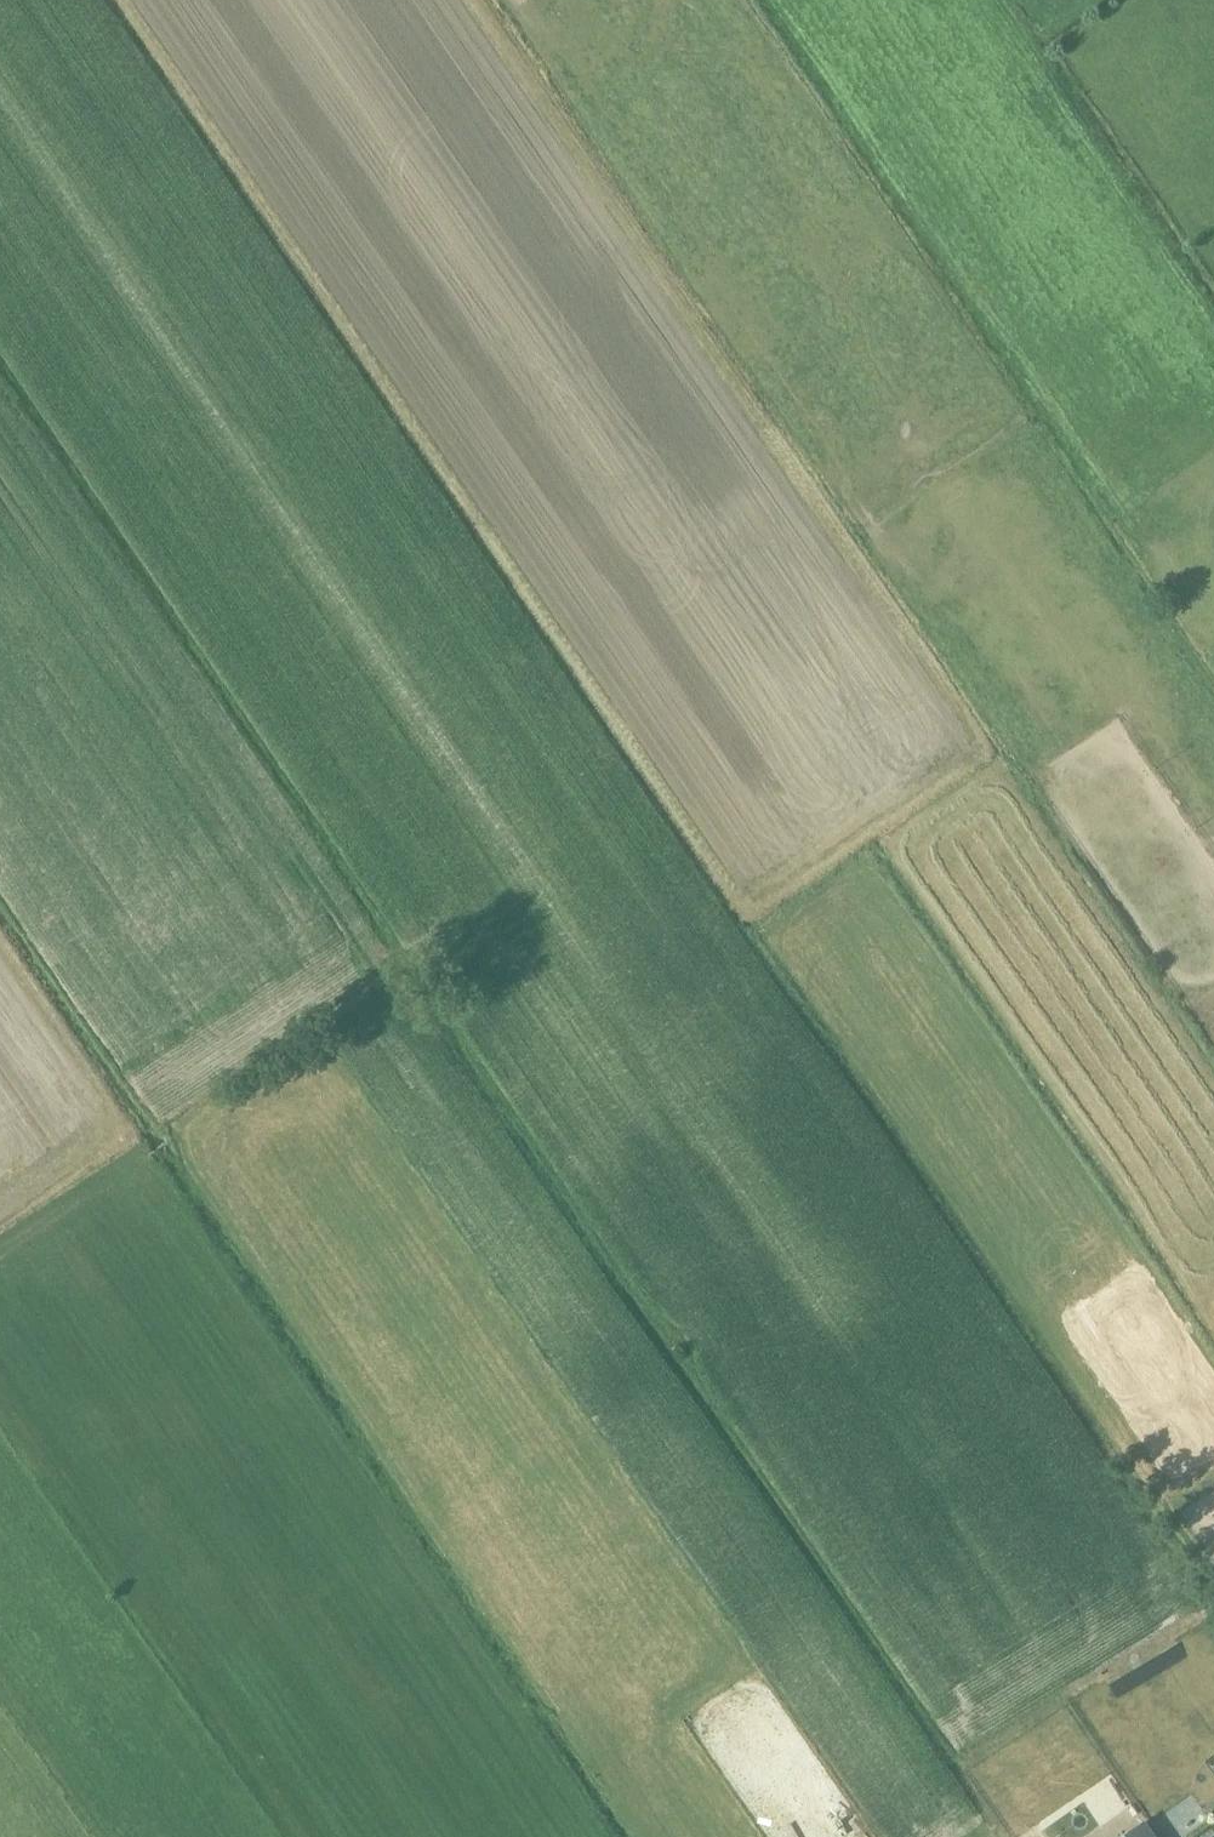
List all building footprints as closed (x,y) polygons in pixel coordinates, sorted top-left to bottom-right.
[(1178,1827),(1185,1836),(1213,1836),(1213,1827),(1202,1810),(1178,1827)] [(1146,1823),(1126,1836),(1155,1836),(1146,1823)]
